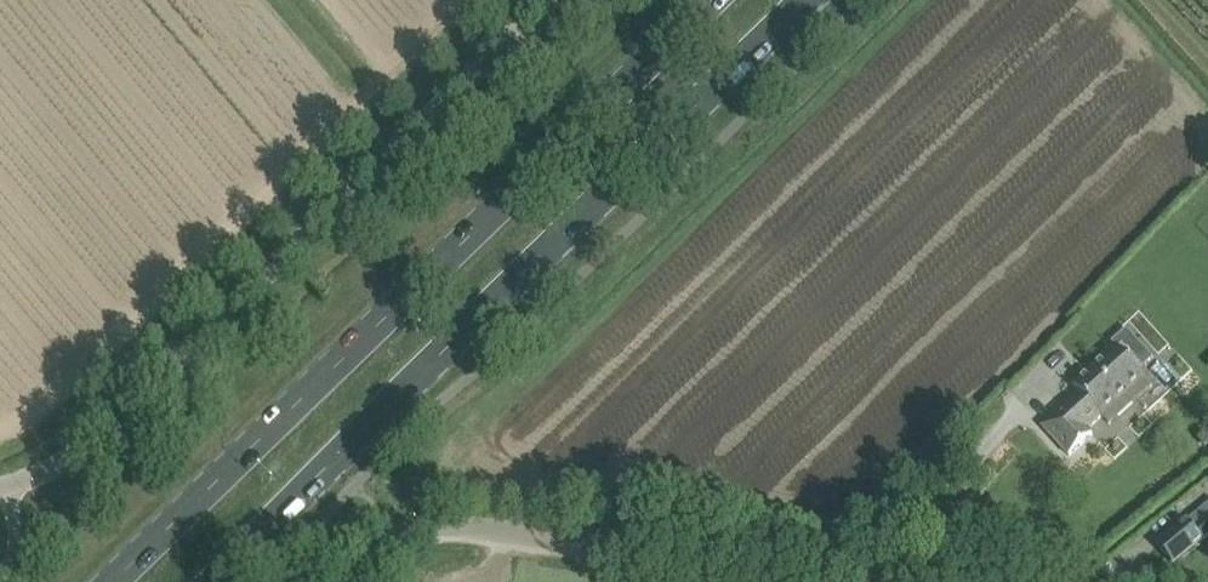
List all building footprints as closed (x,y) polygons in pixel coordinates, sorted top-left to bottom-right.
[(1102,417),(1145,379),(1116,347),(1074,386),(1080,393),(1043,427),(1069,456),(1093,434),(1088,429),(1101,416),(1102,417)] [(1174,566),(1207,537),(1207,504),(1157,546),(1174,566)]
